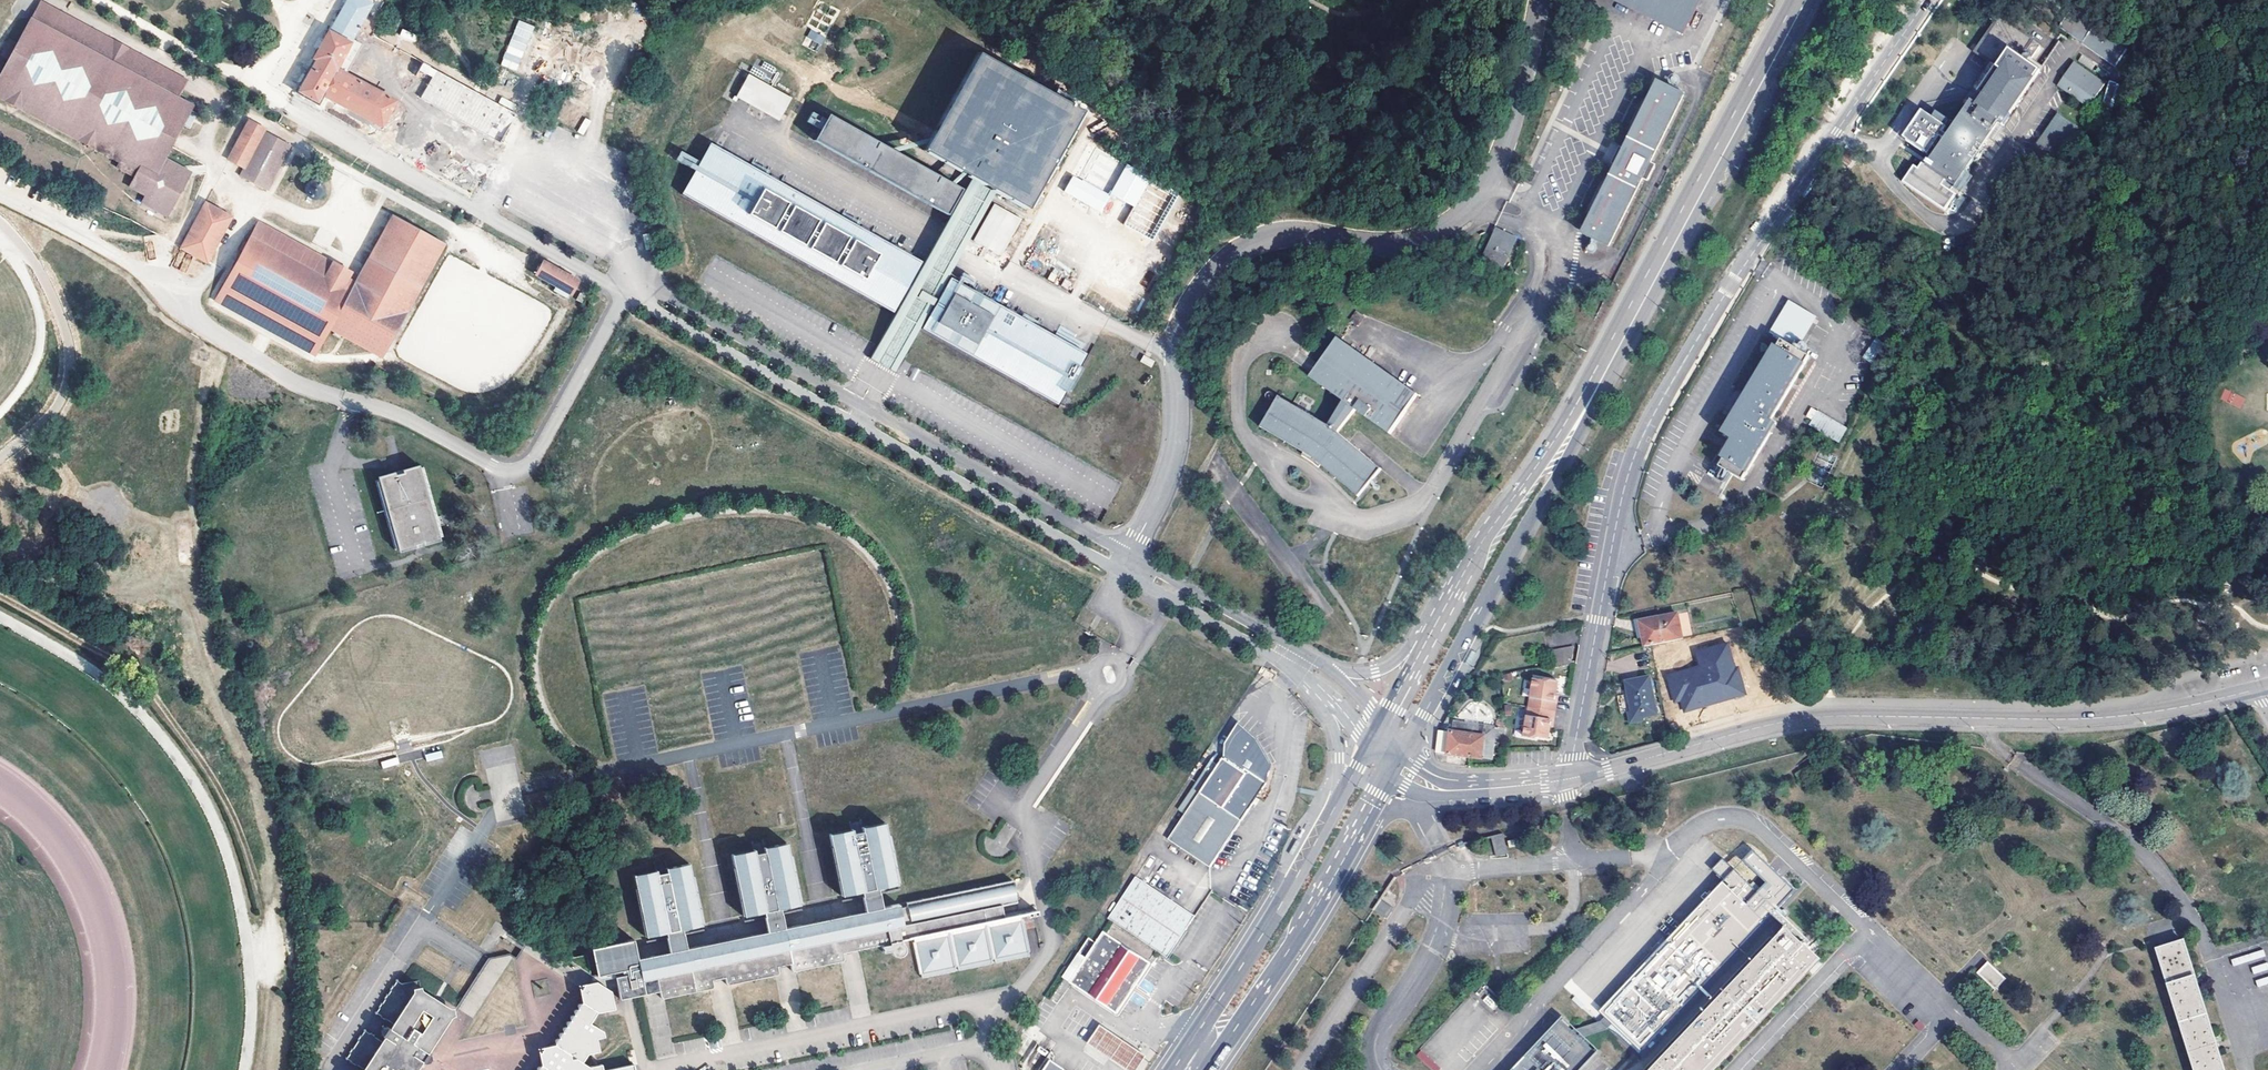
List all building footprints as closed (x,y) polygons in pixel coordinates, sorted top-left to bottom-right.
[(42,0),(40,0),(31,16),(17,43),(8,38),(0,53),(0,60),(6,63),(0,74),(0,99),(135,172),(140,175),(132,188),(146,195),(142,203),(169,217),(193,172),(169,159),(198,106),(181,96),(190,80),(42,0)] [(295,92),(317,103),(322,94),(327,97),(381,126),(395,101),(336,69),(339,63),(349,68),(360,49),(350,43),(351,41),(365,16),(372,2),(368,0),(344,0),(339,9),(329,28),(326,27),(310,56),(312,58),(294,91),(295,92)] [(1612,1),(1684,37),(1701,2),(1698,0),(1609,0),(1612,1)] [(2072,11),(2127,51),(2131,45),(2076,5),(2072,11)] [(403,14),(395,10),(383,31),(391,36),(403,14)] [(2115,68),(2127,51),(2072,11),(2060,28),(2115,68)] [(516,71),(534,26),(518,20),(500,65),(516,71)] [(2039,45),(2005,22),(2003,25),(1981,56),(1996,66),(2002,71),(1975,111),(1954,140),(1948,137),(1951,131),(1949,130),(1953,124),(1941,115),(1937,121),(1927,115),(1909,142),(1933,158),(1945,141),(1951,145),(1933,170),(1958,189),(2000,128),(2004,131),(2005,128),(2008,130),(2045,76),(2026,63),(2039,45)] [(415,42),(417,34),(402,29),(399,37),(415,42)] [(802,45),(818,52),(825,35),(809,29),(802,45)] [(2058,58),(2039,45),(2026,63),(2045,76),(2058,58)] [(979,183),(996,192),(1028,209),(1081,111),(977,53),(923,151),(972,179),(979,183)] [(2082,55),(2078,61),(2091,69),(2095,63),(2082,55)] [(502,144),(518,114),(435,69),(423,63),(419,70),(431,77),(419,99),(502,144)] [(1975,111),(2002,71),(1996,66),(1968,106),(1975,111)] [(2104,84),(2080,68),(2063,91),(2087,107),(2104,84)] [(751,73),(738,96),(780,120),(793,98),(751,73)] [(1620,147),(1618,146),(1614,154),(1609,163),(1612,164),(1577,233),(1607,248),(1642,178),(1646,180),(1654,165),(1649,162),(1684,93),(1654,79),(1620,147)] [(2109,110),(2117,84),(2110,82),(2102,108),(2109,110)] [(2117,84),(2109,110),(2112,111),(2120,84),(2117,84)] [(821,129),(827,119),(813,111),(807,121),(821,129)] [(830,114),(815,139),(948,215),(962,189),(830,114)] [(2057,114),(2055,116),(2072,128),(2074,125),(2057,114)] [(2055,116),(2030,152),(2046,163),(2072,128),(2055,116)] [(584,117),(577,132),(584,135),(590,120),(584,117)] [(266,127),(248,118),(226,160),(244,169),(264,131),(266,127)] [(292,146),(264,131),(244,169),(240,176),(268,191),(292,146)] [(924,262),(712,141),(702,160),(695,171),(683,193),(895,313),(924,262)] [(2030,152),(2026,157),(2042,169),(2046,163),(2030,152)] [(1862,161),(1855,156),(1849,164),(1856,169),(1862,161)] [(1063,194),(1103,210),(1110,192),(1071,176),(1063,194)] [(477,190),(480,185),(467,178),(462,188),(475,195),(477,190)] [(979,183),(972,179),(940,236),(895,314),(877,346),(870,358),(878,363),(916,297),(924,301),(933,306),(937,298),(928,293),(920,289),(979,183)] [(947,240),(920,289),(928,293),(937,298),(949,277),(964,249),(996,192),(979,183),(947,240)] [(207,262),(232,216),(206,202),(181,248),(207,262)] [(1023,219),(995,203),(974,242),(1001,257),(1023,219)] [(409,311),(446,243),(393,214),(356,281),(350,278),(354,271),(258,219),(229,272),(214,299),(316,354),(329,331),(382,361),(409,311)] [(1497,230),(1483,259),(1504,269),(1518,240),(1497,230)] [(145,244),(149,259),(155,257),(151,243),(145,244)] [(186,254),(179,269),(185,272),(192,256),(186,254)] [(414,366),(439,377),(444,367),(444,357),(449,346),(455,343),(449,340),(448,322),(446,318),(445,305),(461,304),(467,293),(470,302),(476,290),(485,286),(491,274),(447,254),(438,272),(438,260),(424,289),(428,289),(415,315),(415,301),(399,334),(404,332),(403,334),(408,345),(398,350),(401,356),(413,356),(414,366)] [(542,259),(541,261),(533,275),(571,296),(579,282),(580,281),(542,259)] [(1088,354),(949,277),(937,298),(933,306),(920,329),(921,330),(1059,406),(1088,354)] [(582,294),(578,302),(583,305),(587,298),(582,294)] [(924,301),(916,297),(878,363),(880,363),(887,367),(895,372),(903,360),(920,329),(933,306),(924,301)] [(1753,401),(1741,422),(1731,438),(1741,445),(1726,471),(1749,485),(1783,429),(1778,426),(1816,361),(1804,354),(1813,338),(1810,336),(1820,319),(1796,305),(1776,337),(1788,344),(1753,401)] [(1390,434),(1419,395),(1346,344),(1338,338),(1317,367),(1312,374),(1310,377),(1344,402),(1328,426),(1307,414),(1292,405),(1280,397),(1262,428),(1303,452),(1312,457),(1321,465),(1358,496),(1361,498),(1374,481),(1383,470),(1349,442),(1338,433),(1357,410),(1390,434)] [(1885,344),(1876,338),(1863,357),(1872,363),(1885,344)] [(1143,355),(1139,362),(1152,367),(1155,360),(1143,355)] [(2051,360),(2042,359),(2040,374),(2049,375),(2051,360)] [(2224,389),(2220,399),(2241,408),(2245,397),(2224,389)] [(1732,417),(1741,422),(1753,401),(1745,396),(1732,417)] [(1848,428),(1818,410),(1809,425),(1839,443),(1848,428)] [(420,462),(372,476),(394,551),(443,537),(439,526),(435,527),(432,518),(437,517),(420,462)] [(1642,645),(1647,644),(1679,638),(1673,612),(1637,620),(1642,645)] [(1729,640),(1695,650),(1699,664),(1666,674),(1674,703),(1680,701),(1683,713),(1729,700),(1745,695),(1729,640)] [(1573,648),(1549,652),(1551,667),(1575,663),(1573,648)] [(1650,674),(1624,680),(1634,722),(1660,717),(1650,674)] [(1560,683),(1547,681),(1544,682),(1535,680),(1530,709),(1554,713),(1557,698),(1560,683)] [(1554,713),(1530,709),(1525,738),(1537,740),(1540,739),(1549,741),(1552,726),(1554,713)] [(1451,732),(1440,731),(1437,752),(1451,754),(1493,760),(1496,738),(1504,739),(1506,727),(1454,720),(1453,731),(1451,731),(1451,732)] [(1222,758),(1199,792),(1223,808),(1230,796),(1248,808),(1265,782),(1270,768),(1272,763),(1257,737),(1238,722),(1225,742),(1224,755),(1222,758)] [(414,741),(404,744),(409,760),(419,757),(414,741)] [(443,760),(441,752),(436,754),(425,757),(426,759),(427,764),(443,760)] [(391,758),(375,762),(377,770),(395,765),(392,757),(391,758)] [(411,760),(395,765),(397,772),(412,768),(413,768),(411,760)] [(1223,808),(1199,792),(1168,839),(1210,866),(1248,808),(1230,796),(1223,808)] [(1649,832),(1645,817),(1635,820),(1638,834),(1649,832)] [(618,988),(620,998),(627,996),(660,989),(661,997),(664,996),(709,987),(712,986),(711,979),(718,977),(726,975),(728,984),(729,983),(774,974),(779,973),(777,966),(783,965),(792,963),(794,971),(794,970),(840,961),(844,960),(843,952),(849,951),(857,949),(883,943),(885,950),(893,948),(894,951),(896,953),(898,954),(900,954),(902,954),(904,953),(906,951),(907,950),(907,947),(907,944),(905,943),(904,942),(903,941),(902,939),(912,936),(913,939),(914,942),(912,942),(919,973),(921,973),(922,978),(957,970),(994,963),(1029,955),(1029,952),(1032,951),(1024,918),(1022,919),(1022,915),(1027,914),(1028,917),(1040,914),(1039,909),(1006,916),(1003,904),(1018,901),(1014,880),(906,902),(907,906),(902,907),(901,903),(885,907),(881,888),(899,884),(886,822),(864,827),(864,829),(854,831),(854,829),(829,834),(842,894),(842,896),(863,891),(865,902),(867,910),(785,927),(784,919),(782,908),(799,905),(799,903),(788,844),(765,849),(765,850),(756,852),(756,850),(731,855),(743,916),(765,911),(767,922),(768,930),(687,947),(685,939),(683,928),(702,925),(689,861),(665,866),(666,868),(656,870),(656,867),(654,868),(632,872),(645,936),(666,932),(668,942),(670,951),(638,957),(636,950),(634,938),(591,946),(596,972),(597,975),(614,972),(616,979),(618,988)] [(1493,837),(1496,855),(1508,852),(1504,834),(1493,837)] [(1107,901),(1193,951),(1223,905),(1139,854),(1107,901)] [(1783,927),(1644,1069),(1715,1069),(1820,961),(1806,948),(1811,943),(1757,893),(1746,905),(1737,896),(1749,884),(1723,860),(1713,870),(1729,887),(1728,888),(1723,883),(1599,1012),(1640,1052),(1764,922),(1755,913),(1762,906),(1783,927)] [(1386,918),(1392,908),(1380,900),(1373,910),(1386,918)] [(1115,1013),(1149,962),(1101,930),(1094,941),(1087,937),(1061,976),(1115,1013)] [(2184,942),(2158,949),(2194,1069),(2223,1069),(2184,942)] [(1994,989),(2004,979),(1987,963),(1977,973),(1994,989)] [(346,1057),(360,1067),(359,1069),(415,1069),(421,1062),(423,1063),(429,1062),(429,1060),(428,1055),(425,1053),(449,1016),(453,1015),(452,1007),(448,1008),(438,1001),(435,999),(433,998),(419,989),(419,985),(418,980),(401,984),(400,983),(396,981),(376,1012),(390,1022),(386,1027),(385,1026),(379,1027),(378,1029),(379,1035),(381,1036),(379,1039),(364,1030),(346,1057)] [(602,1064),(598,1065),(589,1067),(582,1062),(587,1053),(594,1051),(599,1050),(596,1038),(604,1036),(603,1031),(590,1022),(591,1021),(597,1011),(613,1008),(614,1007),(613,1004),(610,990),(595,980),(580,984),(580,986),(578,987),(579,992),(582,1002),(581,1003),(579,1002),(575,1003),(576,1007),(578,1008),(577,1009),(575,1008),(572,1009),(572,1013),(574,1014),(573,1015),(571,1014),(568,1015),(569,1018),(571,1020),(570,1021),(568,1020),(564,1021),(565,1024),(567,1025),(566,1027),(564,1026),(560,1027),(561,1030),(563,1031),(562,1033),(560,1032),(557,1032),(557,1036),(559,1037),(558,1039),(556,1038),(553,1038),(553,1042),(555,1043),(554,1044),(539,1048),(540,1051),(537,1051),(541,1065),(540,1067),(538,1066),(535,1067),(535,1069),(603,1069),(602,1064)] [(1595,1054),(1562,1022),(1515,1069),(1580,1069),(1595,1054)] [(1088,1045),(1124,1069),(1137,1069),(1147,1057),(1101,1026),(1088,1045)] [(1416,1055),(1431,1069),(1438,1069),(1440,1068),(1422,1050),(1416,1055)] [(1048,1060),(1041,1069),(1063,1069),(1048,1060)]
